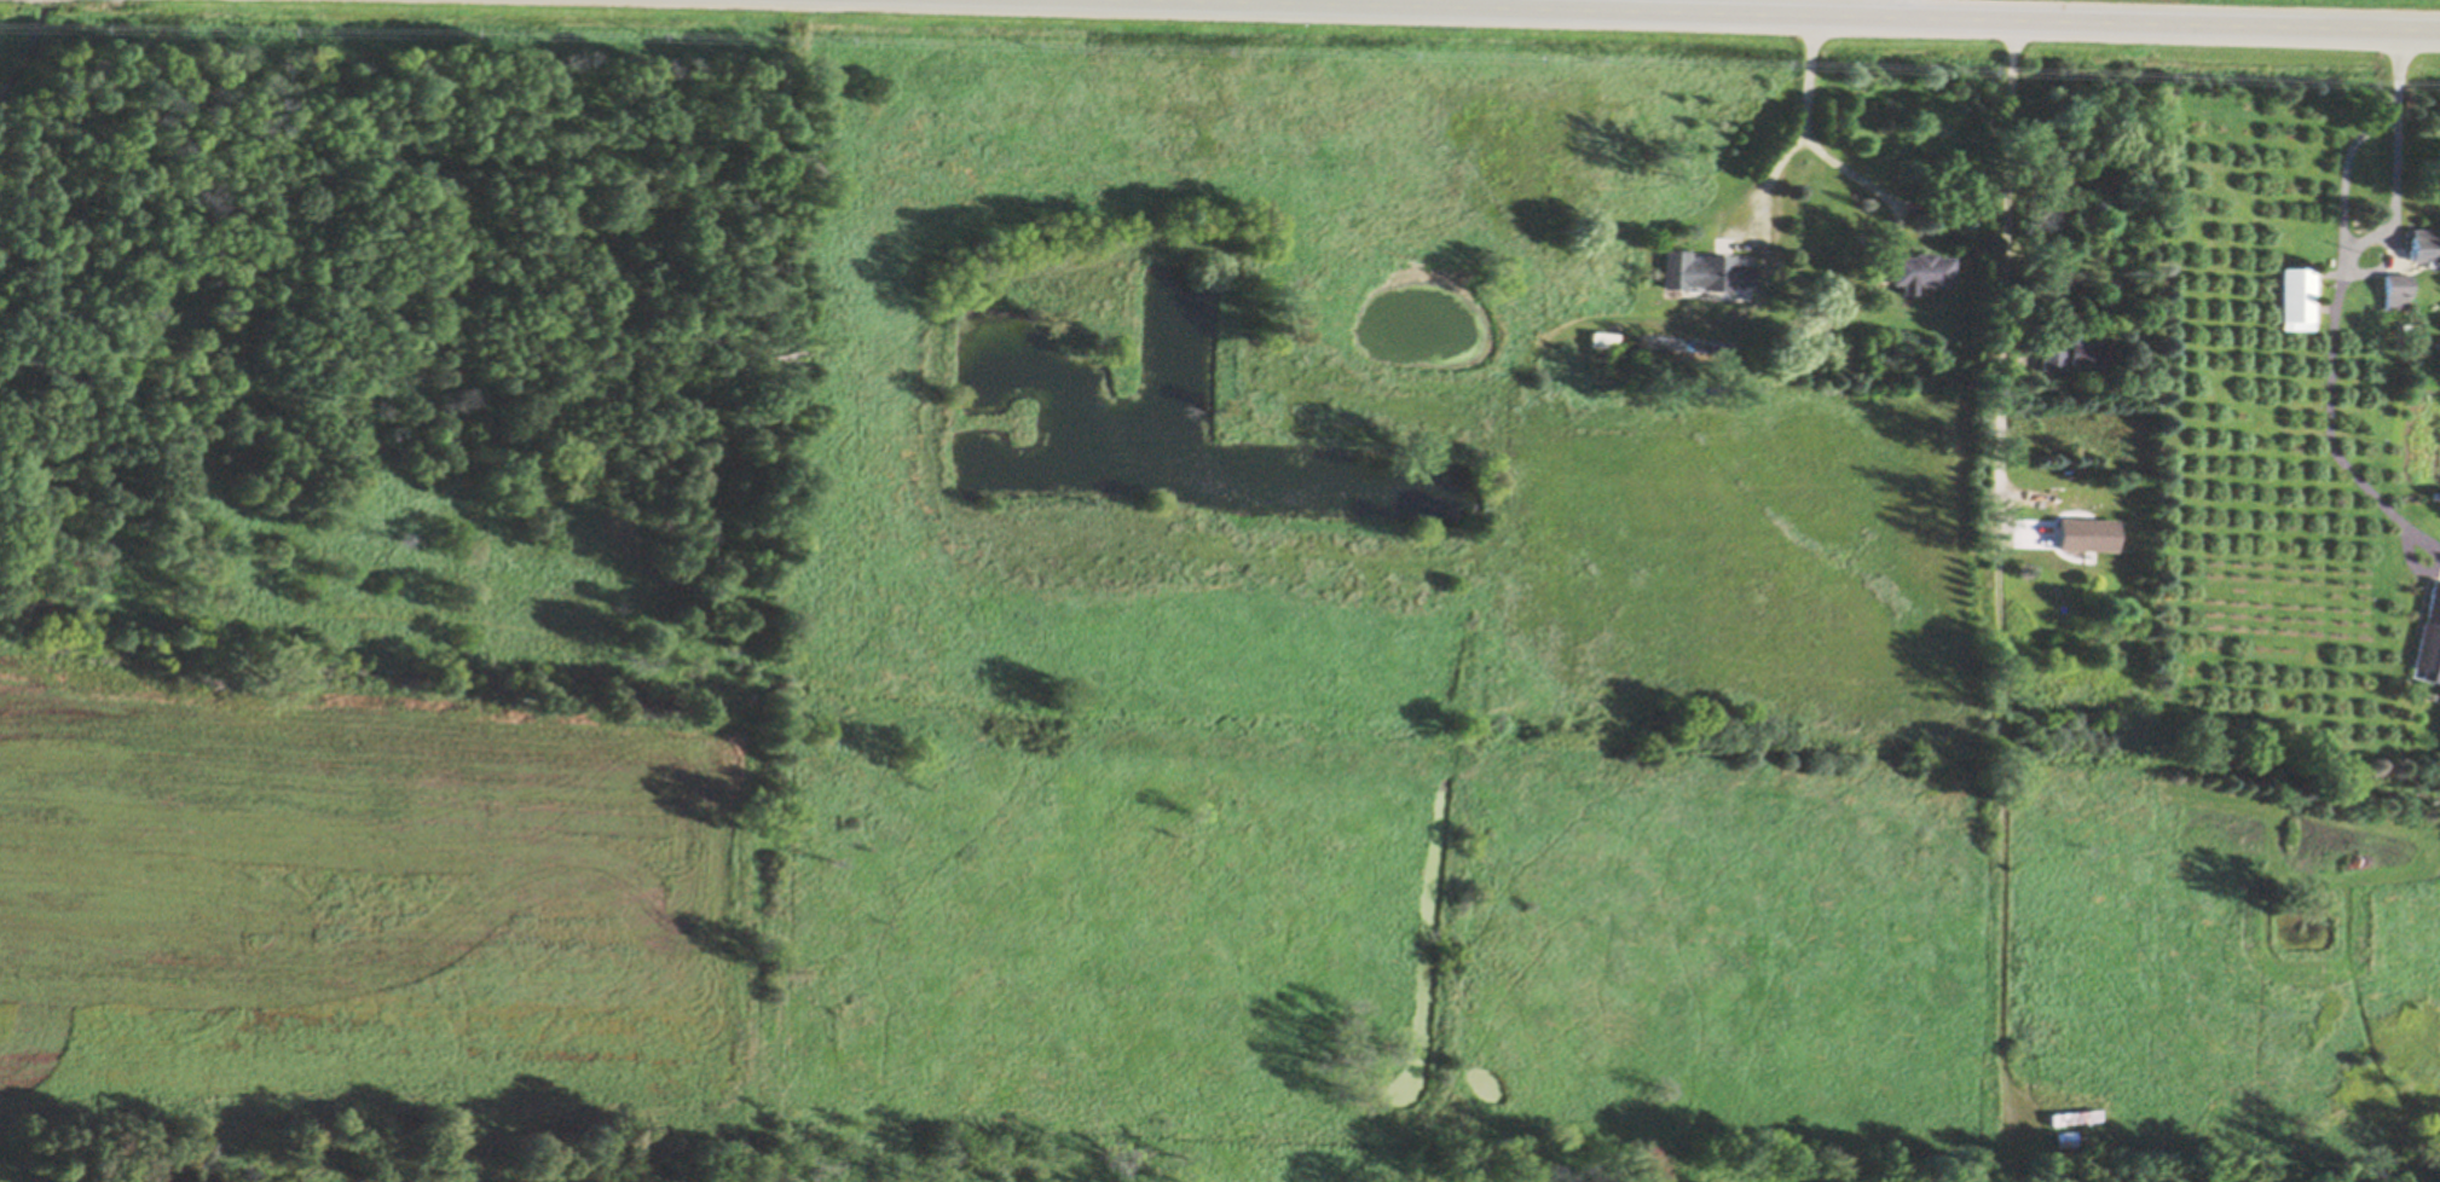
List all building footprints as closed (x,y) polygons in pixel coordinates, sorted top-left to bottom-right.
[(2438,231),(2439,231),(2439,267),(2429,267),(2429,261),(2413,261),(2413,228),(2438,228),(2438,231)] [(1666,250),(1690,250),(1689,261),(1707,261),(1707,255),(1735,256),(1735,262),(1757,263),(1756,288),(1734,286),(1734,291),(1706,290),(1706,285),(1688,285),(1688,290),(1664,288),(1666,250)] [(1954,257),(1954,286),(1916,285),(1916,296),(1903,295),(1903,285),(1891,285),(1891,257),(1914,257),(1914,254),(1936,254),(1936,257),(1954,257)] [(2283,268),(2317,268),(2315,330),(2283,329),(2283,268)] [(2413,274),(2412,296),(2410,296),(2410,308),(2387,308),(2387,273),(2413,274)] [(1592,332),(1619,335),(1618,348),(1591,346),(1592,332)] [(1642,335),(1641,353),(1629,352),(1630,335),(1642,335)] [(2072,342),(2114,343),(2112,366),(2071,365),(2072,342)] [(2042,349),(2065,349),(2065,371),(2042,371),(2042,349)] [(2082,488),(2059,487),(2058,514),(2049,514),(2048,537),(2098,539),(2099,516),(2081,516),(2082,488)] [(2434,580),(2439,582),(2439,674),(2413,668),(2423,621),(2425,621),(2434,580)] [(2052,1116),(2101,1112),(2101,1123),(2091,1124),(2091,1126),(2083,1128),(2083,1124),(2053,1126),(2052,1116)] [(2057,1134),(2077,1131),(2078,1146),(2058,1148),(2057,1134)] [(2048,1157),(2059,1157),(2059,1166),(2048,1165),(2048,1157)]
